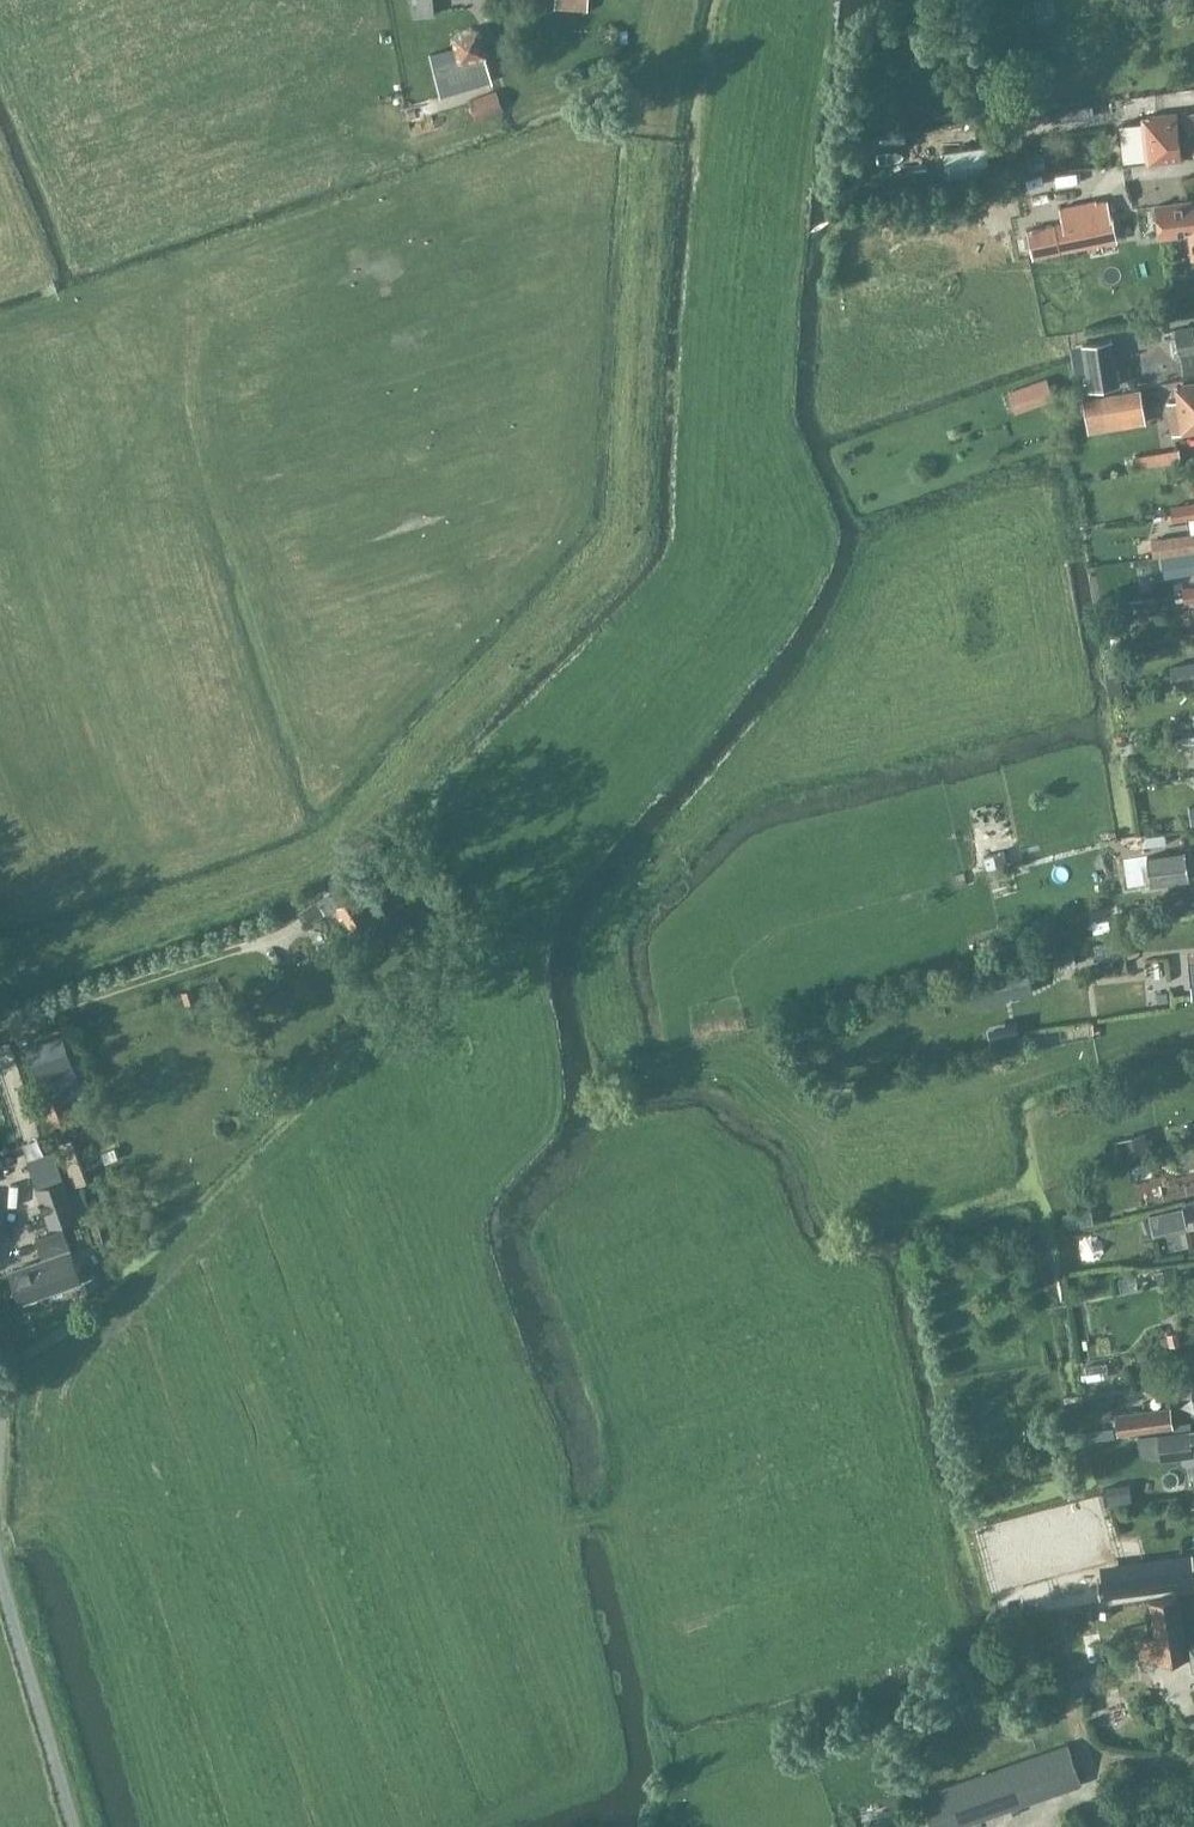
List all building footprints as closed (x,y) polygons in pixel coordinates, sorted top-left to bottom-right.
[(413,16),(435,13),(433,0),(409,0),(413,16)] [(1023,19),(1046,15),(1043,0),(1020,0),(1023,19)] [(487,57),(488,57),(480,27),(451,35),(455,48),(430,54),(441,97),(494,81),(487,57)] [(468,99),(475,119),(503,108),(495,88),(468,99)] [(1141,115),(1146,163),(1182,159),(1180,142),(1193,140),(1193,112),(1177,114),(1177,111),(1141,115)] [(987,145),(944,151),(948,180),(991,174),(987,145)] [(1056,224),(1061,251),(1118,239),(1112,212),(1110,212),(1108,200),(1097,202),(1097,199),(1060,207),(1063,222),(1056,224)] [(1193,255),(1193,200),(1157,204),(1161,237),(1189,233),(1192,255),(1193,255)] [(1165,331),(1166,338),(1176,336),(1179,353),(1193,351),(1193,326),(1165,331)] [(1082,344),(1089,390),(1121,386),(1114,340),(1082,344)] [(1193,431),(1193,382),(1177,385),(1179,399),(1168,401),(1173,435),(1182,433),(1193,431)] [(1084,400),(1088,423),(1143,415),(1140,391),(1084,400)] [(1193,509),(1193,492),(1189,492),(1189,502),(1170,506),(1170,512),(1193,509)] [(1170,512),(1172,521),(1193,517),(1193,509),(1170,512)] [(1162,538),(1165,556),(1193,551),(1193,533),(1162,538)] [(1165,556),(1162,556),(1164,575),(1193,571),(1193,551),(1165,556)] [(1183,594),(1182,594),(1183,602),(1193,600),(1193,592),(1183,594)] [(1170,665),(1173,686),(1193,682),(1193,661),(1170,665)] [(1187,881),(1183,851),(1130,860),(1134,889),(1187,881)] [(354,934),(387,914),(360,872),(319,897),(329,912),(337,907),(354,934)] [(1193,912),(1188,892),(1164,898),(1168,918),(1193,912)] [(1153,970),(1136,969),(1135,993),(1152,994),(1153,970)] [(30,1056),(43,1097),(52,1124),(63,1121),(54,1093),(80,1085),(67,1044),(30,1056)] [(1118,1140),(1124,1160),(1152,1151),(1146,1132),(1118,1140)] [(1120,1199),(1135,1199),(1134,1164),(1119,1164),(1120,1199)] [(64,1177),(36,1187),(50,1226),(78,1216),(75,1209),(84,1206),(77,1186),(68,1189),(64,1177)] [(62,1228),(35,1238),(43,1259),(12,1270),(21,1301),(82,1281),(71,1250),(70,1250),(62,1228)] [(93,1243),(88,1228),(78,1232),(82,1247),(93,1243)] [(1067,1244),(1083,1242),(1081,1230),(1065,1232),(1067,1244)] [(1125,1287),(1124,1274),(1106,1275),(1107,1288),(1125,1287)] [(1073,1376),(1096,1376),(1096,1360),(1073,1361),(1073,1376)] [(1157,1406),(1101,1407),(1102,1428),(1158,1427),(1157,1406)] [(1188,1430),(1158,1434),(1162,1460),(1193,1455),(1193,1449),(1193,1429),(1188,1430)] [(1153,1564),(1155,1587),(1193,1583),(1193,1560),(1153,1564)] [(1159,1663),(1187,1657),(1177,1597),(1149,1604),(1154,1636),(1137,1639),(1140,1661),(1158,1658),(1159,1663)] [(1104,1649),(1117,1646),(1115,1633),(1101,1636),(1095,1604),(1058,1611),(1069,1669),(1106,1662),(1104,1649)] [(938,1789),(921,1794),(931,1826),(959,1826),(1082,1785),(1069,1744),(938,1789)]
